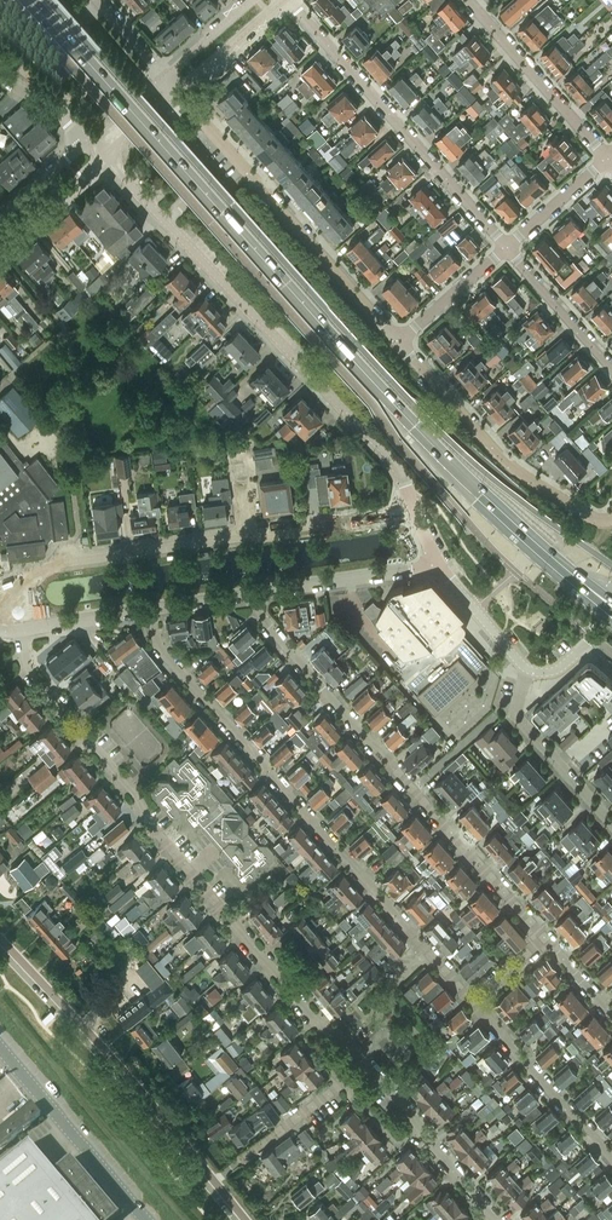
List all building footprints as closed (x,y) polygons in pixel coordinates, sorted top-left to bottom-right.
[(135,9),(146,0),(127,0),(135,9)] [(183,0),(173,0),(183,11),(188,6),(183,0)] [(191,2),(204,16),(216,5),(213,1),(215,0),(193,0),(191,2)] [(339,9),(331,0),(313,0),(313,1),(320,9),(320,11),(322,13),(324,14),(325,15),(330,11),(339,21),(343,17),(349,24),(356,18),(351,12),(344,4),(339,9)] [(365,0),(358,0),(361,3),(358,6),(363,11),(369,6),(365,0)] [(396,5),(392,0),(377,0),(373,4),(383,15),(396,5)] [(399,8),(406,17),(412,11),(409,8),(417,2),(415,0),(408,0),(399,8)] [(448,1),(447,0),(439,0),(433,6),(432,5),(430,7),(435,12),(433,14),(437,19),(429,27),(433,31),(459,9),(452,0),(449,0),(448,1)] [(501,10),(512,22),(527,8),(536,0),(512,0),(501,10)] [(150,25),(162,15),(153,5),(141,15),(150,25)] [(527,39),(557,12),(550,5),(538,16),(540,19),(536,23),(532,18),(519,30),(521,32),(522,35),(525,37),(527,39)] [(358,6),(351,12),(356,18),(363,11),(358,6)] [(425,37),(438,52),(446,45),(439,37),(451,26),(454,30),(468,18),(459,9),(433,31),(427,36),(425,37)] [(182,35),(195,24),(183,11),(176,17),(174,15),(168,20),(182,35)] [(544,32),(560,17),(557,12),(527,39),(528,41),(530,44),(532,45),(535,48),(548,36),(544,32)] [(410,35),(416,30),(404,16),(398,21),(410,35)] [(168,47),(182,35),(168,20),(170,23),(157,34),(168,47)] [(295,33),(292,33),(285,25),(274,34),(287,49),(282,53),(291,63),(305,51),(296,41),(298,39),(297,38),(297,35),(295,33)] [(358,52),(371,41),(357,25),(344,36),(358,52)] [(416,30),(410,35),(415,41),(421,36),(416,30)] [(463,31),(457,36),(461,40),(467,35),(463,31)] [(579,39),(579,38),(574,32),(566,39),(563,36),(541,55),(544,58),(545,61),(548,62),(550,65),(579,39)] [(458,59),(450,65),(454,70),(456,68),(483,44),(481,42),(480,39),(478,38),(474,35),(461,46),(453,53),(458,59)] [(418,50),(427,42),(424,38),(423,36),(413,44),(418,50)] [(365,60),(364,62),(369,66),(370,65),(373,69),(397,48),(397,47),(400,44),(396,39),(382,51),(378,47),(364,59),(365,60)] [(578,50),(584,44),(579,39),(550,65),(552,67),(553,70),(555,71),(558,74),(571,62),(567,57),(575,50),(578,50)] [(281,64),(277,59),(264,44),(256,51),(283,82),(288,78),(284,72),(282,74),(277,68),(281,64)] [(439,57),(428,44),(423,49),(434,61),(439,57)] [(488,48),(485,46),(483,44),(456,68),(459,73),(474,60),(478,65),(491,53),(489,51),(488,48)] [(391,61),(401,52),(397,48),(373,69),(376,72),(375,73),(379,78),(380,77),(381,79),(395,66),(391,61)] [(608,59),(611,56),(607,50),(589,66),(590,67),(587,70),(582,65),(564,81),(567,84),(568,87),(571,88),(573,91),(599,67),(608,59)] [(276,88),(283,82),(256,51),(248,58),(261,73),(265,70),(274,80),(272,83),(276,88)] [(320,61),(318,61),(316,59),(302,72),(307,78),(297,86),(303,93),(327,71),(322,66),(322,64),(320,61)] [(446,63),(438,69),(444,76),(452,69),(450,68),(446,63)] [(603,72),(599,67),(573,91),(575,93),(576,96),(579,97),(581,100),(594,88),(590,83),(598,76),(599,77),(605,73),(603,72)] [(509,72),(507,71),(504,68),(491,79),(496,85),(487,92),(491,97),(513,78),(511,75),(509,72)] [(245,79),(241,76),(236,69),(215,87),(215,93),(231,112),(232,113),(246,100),(246,101),(249,98),(262,87),(251,74),(245,79)] [(465,84),(463,81),(453,70),(446,77),(458,90),(465,84)] [(333,77),(331,77),(327,71),(303,93),(308,98),(317,90),(322,96),(337,83),(335,81),(335,79),(333,77)] [(396,96),(420,75),(417,71),(407,79),(402,74),(388,87),(389,88),(389,89),(391,91),(393,92),(396,96)] [(468,87),(478,78),(473,72),(463,81),(465,84),(468,87)] [(414,88),(424,79),(420,75),(396,96),(400,100),(400,102),(402,104),(404,104),(405,105),(418,93),(414,88)] [(478,78),(468,87),(474,93),(475,92),(484,84),(479,79),(478,78)] [(517,81),(515,80),(513,78),(491,97),(490,98),(494,102),(503,93),(508,98),(521,87),(518,84),(517,81)] [(465,84),(458,90),(455,93),(467,106),(477,97),(474,93),(468,87),(465,84)] [(325,122),(351,99),(343,90),(328,104),(333,108),(321,118),(325,122)] [(606,91),(600,96),(603,99),(591,110),(593,113),(595,116),(597,117),(600,120),(611,109),(611,99),(606,91)] [(284,110),(294,100),(288,93),(277,102),(284,110)] [(518,94),(513,98),(517,103),(522,98),(518,94)] [(421,123),(445,102),(441,98),(436,102),(431,107),(426,102),(412,114),(413,115),(413,117),(415,119),(417,119),(421,123)] [(492,104),(494,102),(490,98),(484,103),(488,107),(489,109),(498,119),(499,121),(509,113),(507,111),(502,105),(497,110),(492,104)] [(343,120),(358,107),(351,99),(325,122),(328,126),(338,115),(343,120)] [(484,107),(477,99),(466,108),(474,117),(484,107)] [(256,111),(246,101),(246,100),(232,113),(231,112),(229,115),(239,126),(256,111)] [(289,117),(300,107),(294,100),(284,110),(289,117)] [(517,125),(521,130),(542,111),(540,109),(539,106),(536,104),(534,101),(521,113),(525,118),(517,125)] [(438,115),(448,106),(445,102),(421,123),(424,128),(424,129),(426,131),(428,132),(429,133),(443,120),(438,115)] [(269,117),(281,108),(276,103),(265,112),(269,117)] [(33,114),(35,113),(21,104),(2,120),(35,158),(39,155),(40,156),(57,142),(54,138),(57,136),(40,117),(38,119),(33,114)] [(611,125),(611,109),(600,120),(601,122),(602,125),(605,127),(607,129),(611,125)] [(249,138),(266,123),(256,111),(239,126),(249,138)] [(547,115),(544,113),(542,111),(521,130),(513,137),(517,141),(533,127),(537,132),(550,120),(548,118),(547,115)] [(509,113),(499,121),(513,137),(521,130),(517,125),(513,120),(514,119),(509,113)] [(290,118),(291,119),(295,123),(299,120),(294,114),(290,118)] [(346,145),(372,122),(365,114),(349,127),(353,132),(343,141),(346,145)] [(287,115),(282,121),(285,125),(287,123),(291,119),(290,118),(287,115)] [(487,134),(500,123),(497,120),(494,116),(493,117),(481,128),(487,134)] [(306,136),(314,128),(306,118),(297,126),(306,136)] [(301,130),(296,125),(295,123),(291,119),(287,123),(296,134),(301,130)] [(364,144),(379,130),(372,122),(346,145),(341,150),(346,156),(354,149),(354,145),(360,140),(364,144)] [(275,133),(266,123),(249,138),(259,149),(275,133)] [(505,129),(500,123),(487,134),(492,140),(505,129)] [(444,149),(468,128),(464,124),(454,132),(450,128),(436,141),(444,149)] [(327,139),(317,128),(308,137),(318,148),(327,139)] [(463,141),(472,133),(468,128),(444,149),(452,158),(466,145),(463,141)] [(285,144),(290,140),(280,129),(275,133),(259,149),(268,160),(285,145),(285,144)] [(571,144),(561,133),(558,136),(556,134),(546,143),(553,150),(537,163),(541,168),(542,170),(571,144)] [(299,141),(304,147),(309,142),(304,136),(299,141)] [(523,148),(529,142),(524,136),(517,141),(523,148)] [(511,157),(521,148),(511,137),(508,141),(512,146),(506,151),(511,157)] [(30,159),(30,158),(13,138),(4,146),(8,150),(2,156),(4,158),(19,175),(30,165),(26,161),(29,158),(30,159)] [(379,164),(396,149),(386,138),(358,162),(363,167),(373,158),(379,164)] [(335,150),(336,149),(328,141),(319,149),(329,160),(338,153),(335,150)] [(576,148),(573,146),(571,144),(542,170),(551,179),(558,173),(554,168),(562,160),(567,165),(571,161),(574,165),(579,161),(575,157),(580,154),(577,151),(576,148)] [(278,171),(295,156),(285,145),(268,160),(278,171)] [(315,158),(321,154),(315,147),(309,151),(315,158)] [(466,174),(490,153),(486,148),(476,157),(473,153),(458,165),(466,174)] [(347,163),(338,153),(329,160),(339,171),(347,163)] [(485,166),(494,158),(490,153),(466,174),(474,183),(488,170),(485,166)] [(326,160),(321,154),(315,158),(321,165),(326,160)] [(288,182),(305,167),(295,156),(278,171),(288,182)] [(384,188),(410,165),(402,156),(387,170),(391,174),(380,184),(384,188)] [(521,168),(511,157),(507,161),(537,196),(541,193),(543,193),(545,191),(545,189),(547,187),(542,181),(547,177),(541,170),(536,175),(535,173),(529,178),(521,168)] [(19,175),(4,158),(0,162),(0,174),(8,184),(19,175)] [(534,199),(537,196),(507,161),(499,168),(509,179),(513,176),(521,186),(515,190),(528,204),(530,203),(532,203),(534,201),(534,199)] [(346,180),(355,172),(349,165),(340,173),(346,180)] [(401,187),(417,173),(410,165),(384,188),(387,192),(398,182),(401,187)] [(298,193),(315,178),(305,167),(288,182),(298,193)] [(331,176),(334,180),(340,175),(337,171),(331,176)] [(495,182),(498,180),(493,174),(480,186),(485,191),(489,188),(497,197),(492,201),(497,207),(497,209),(499,211),(500,211),(508,220),(510,218),(512,219),(514,217),(514,215),(520,210),(495,182)] [(338,186),(345,180),(340,175),(334,180),(334,181),(338,186)] [(308,204),(325,189),(315,178),(298,193),(308,204)] [(122,244),(141,228),(103,183),(75,207),(114,252),(118,256),(118,257),(127,249),(122,244)] [(365,203),(375,194),(364,183),(355,192),(365,203)] [(433,191),(430,192),(424,184),(410,197),(415,204),(410,208),(417,215),(436,198),(435,197),(436,195),(433,191)] [(611,192),(611,190),(607,184),(591,198),(594,201),(585,209),(582,205),(577,210),(584,217),(611,192)] [(334,191),(330,195),(325,189),(308,204),(318,215),(334,200),(338,196),(334,191)] [(611,206),(611,192),(584,217),(594,228),(598,224),(592,217),(601,209),(604,213),(611,206)] [(376,215),(383,208),(373,197),(366,204),(376,215)] [(440,199),(438,199),(436,198),(417,215),(423,222),(428,218),(434,224),(448,211),(442,204),(443,202),(440,199)] [(327,226),(344,211),(334,200),(318,215),(327,226)] [(362,225),(374,214),(370,209),(357,219),(362,225)] [(394,217),(397,214),(393,210),(381,221),(383,223),(383,222),(394,235),(401,230),(394,222),(396,219),(394,217)] [(337,237),(354,222),(344,211),(327,226),(337,237)] [(72,236),(82,227),(69,212),(59,220),(72,236)] [(453,215),(438,228),(445,235),(460,222),(453,215)] [(578,234),(583,230),(570,216),(569,217),(567,217),(565,219),(565,220),(561,223),(583,248),(587,244),(578,234)] [(61,245),(72,236),(59,220),(48,230),(61,245)] [(579,251),(583,248),(561,223),(559,226),(557,226),(554,228),(554,230),(553,231),(566,245),(570,241),(579,251)] [(611,232),(611,225),(605,231),(603,230),(599,234),(601,237),(604,240),(611,232)] [(376,232),(371,236),(375,241),(386,231),(381,227),(376,232)] [(454,227),(445,236),(450,242),(454,239),(463,250),(468,256),(469,257),(480,246),(474,239),(474,238),(472,235),(470,235),(468,233),(462,237),(454,227)] [(399,241),(406,235),(401,230),(394,235),(399,241)] [(604,240),(611,249),(611,248),(611,240),(611,239),(611,232),(604,240)] [(79,246),(84,242),(79,236),(74,240),(79,246)] [(127,249),(118,257),(124,262),(129,256),(138,266),(140,277),(153,272),(167,259),(156,247),(158,245),(151,238),(150,237),(149,237),(148,237),(147,237),(147,238),(145,239),(146,240),(131,253),(127,249)] [(356,258),(369,246),(361,237),(347,249),(356,258)] [(434,245),(435,244),(428,237),(424,240),(452,272),(456,268),(458,268),(460,266),(460,264),(461,263),(449,249),(443,255),(434,245)] [(574,261),(570,264),(546,237),(534,247),(534,251),(552,271),(556,268),(560,273),(557,276),(565,286),(582,271),(574,261)] [(611,249),(604,240),(601,237),(594,243),(605,255),(611,249)] [(45,258),(50,254),(37,239),(28,247),(51,274),(56,270),(45,258)] [(447,276),(452,272),(424,240),(418,246),(424,253),(426,251),(436,262),(430,267),(442,281),(443,280),(444,280),(447,278),(447,276)] [(386,250),(390,247),(385,242),(380,247),(384,252),(386,251),(386,250)] [(379,257),(378,257),(369,246),(356,258),(365,269),(379,257)] [(46,279),(51,274),(28,247),(18,256),(34,275),(39,271),(46,279)] [(398,264),(410,254),(405,248),(393,258),(398,264)] [(463,250),(460,253),(465,259),(468,256),(463,250)] [(383,263),(391,256),(386,251),(384,252),(378,257),(379,257),(365,269),(373,278),(387,267),(383,263)] [(118,257),(118,256),(86,287),(93,293),(125,263),(124,262),(118,257)] [(584,272),(590,267),(582,258),(577,263),(584,272)] [(400,273),(409,264),(405,260),(395,268),(400,273)] [(85,271),(91,279),(99,272),(93,264),(85,271)] [(420,278),(425,273),(420,267),(415,272),(420,278)] [(175,291),(189,278),(180,268),(162,285),(166,290),(170,286),(175,291)] [(0,271),(0,287),(5,293),(5,294),(23,315),(27,311),(23,306),(23,305),(9,289),(14,285),(2,270),(0,271)] [(80,289),(86,284),(73,270),(67,274),(80,289)] [(606,275),(608,273),(606,270),(604,271),(603,271),(589,283),(586,280),(572,293),(579,301),(603,280),(603,279),(607,275),(606,275)] [(425,273),(420,278),(425,284),(428,287),(433,282),(430,279),(425,273)] [(514,283),(512,283),(504,274),(492,284),(512,306),(515,309),(517,312),(518,312),(519,313),(525,308),(512,294),(518,289),(516,287),(516,285),(514,283)] [(408,278),(403,282),(398,276),(383,289),(393,301),(413,284),(408,278)] [(180,304),(198,287),(189,278),(175,291),(179,296),(175,299),(180,304)] [(597,293),(607,284),(603,280),(579,301),(585,309),(600,296),(597,293)] [(413,293),(417,289),(413,284),(393,301),(403,312),(418,299),(413,293)] [(3,303),(18,320),(23,315),(5,294),(5,293),(0,287),(0,306),(3,303)] [(135,313),(154,295),(147,287),(128,305),(135,313)] [(491,309),(497,304),(485,290),(484,291),(482,291),(480,293),(480,295),(475,299),(496,323),(496,322),(500,319),(491,309)] [(79,307),(88,300),(81,291),(72,299),(79,307)] [(127,306),(136,297),(134,295),(125,304),(127,306)] [(79,308),(71,298),(56,311),(64,320),(79,308)] [(201,299),(182,317),(187,322),(185,323),(193,333),(198,328),(218,309),(214,306),(215,305),(211,300),(210,302),(209,300),(205,303),(201,299)] [(492,326),(496,323),(475,299),(470,303),(469,303),(466,305),(466,307),(465,308),(477,321),(483,316),(492,326)] [(152,300),(146,306),(150,309),(156,304),(152,300)] [(609,306),(606,303),(592,316),(599,324),(611,312),(611,304),(609,306)] [(128,305),(121,312),(128,319),(135,313),(128,305)] [(512,306),(508,309),(516,318),(518,316),(519,313),(518,312),(517,312),(515,309),(512,306)] [(222,312),(221,313),(218,310),(198,328),(207,338),(227,319),(225,317),(226,316),(222,312)] [(542,312),(540,312),(538,310),(523,323),(528,328),(517,338),(521,343),(547,320),(543,316),(543,314),(542,312)] [(27,311),(23,315),(35,328),(39,325),(27,311)] [(147,346),(176,318),(169,311),(150,329),(140,338),(147,346)] [(611,326),(611,312),(599,324),(606,332),(611,326)] [(53,330),(58,326),(50,317),(45,320),(53,330)] [(464,330),(470,325),(465,318),(459,323),(464,330)] [(500,319),(496,322),(505,332),(509,328),(500,319)] [(552,324),(550,324),(547,320),(521,343),(525,347),(536,337),(541,343),(556,330),(554,328),(554,326),(552,324)] [(450,342),(457,336),(446,324),(429,339),(430,341),(429,342),(432,346),(434,345),(438,350),(449,341),(450,342)] [(504,333),(502,330),(497,324),(492,328),(496,333),(492,337),(495,340),(504,333)] [(469,335),(475,330),(470,325),(464,330),(469,335)] [(235,354),(249,341),(238,330),(224,343),(225,344),(220,348),(226,353),(230,349),(235,354)] [(470,336),(477,344),(478,343),(483,339),(476,331),(470,336)] [(12,347),(18,342),(10,332),(3,337),(12,347)] [(30,338),(35,344),(42,339),(36,332),(30,338)] [(465,345),(461,340),(457,336),(450,342),(449,341),(438,350),(442,354),(441,356),(444,359),(446,359),(447,360),(461,348),(465,345)] [(557,361),(572,348),(562,337),(537,359),(543,365),(553,356),(557,361)] [(478,343),(477,344),(484,351),(489,347),(483,339),(478,343)] [(499,339),(491,346),(497,353),(503,359),(511,352),(499,339)] [(196,360),(210,347),(204,341),(190,354),(196,360)] [(245,365),(259,352),(249,341),(235,354),(239,359),(235,363),(240,368),(245,365)] [(162,360),(171,351),(164,343),(155,352),(162,360)] [(215,353),(210,347),(196,360),(201,366),(215,353)] [(492,347),(481,357),(482,358),(486,362),(491,358),(496,353),(497,353),(492,347)] [(8,370),(12,367),(12,366),(0,351),(0,360),(8,370)] [(501,358),(496,353),(491,358),(496,363),(501,358)] [(584,360),(583,361),(578,356),(554,376),(560,382),(568,375),(573,381),(589,368),(587,367),(589,365),(584,360)] [(507,362),(515,371),(520,366),(512,357),(507,362)] [(482,358),(476,363),(471,358),(456,371),(458,372),(457,374),(460,377),(462,377),(465,381),(486,362),(482,358)] [(520,378),(535,366),(529,359),(520,366),(515,371),(514,372),(520,378)] [(483,372),(489,367),(486,362),(465,381),(468,384),(468,386),(471,389),(472,389),(473,390),(488,377),(483,372)] [(274,367),(273,369),(267,363),(246,383),(251,388),(257,382),(264,388),(280,373),(274,367)] [(530,391),(531,390),(539,383),(543,379),(545,377),(539,370),(533,376),(524,384),(530,391)] [(284,381),(286,379),(280,373),(264,388),(270,396),(266,400),(270,404),(289,386),(284,381)] [(217,375),(215,375),(214,374),(210,378),(204,383),(218,399),(235,383),(230,378),(223,384),(220,381),(220,378),(217,375)] [(590,403),(607,388),(596,375),(577,391),(574,387),(569,392),(572,396),(571,396),(577,402),(584,396),(590,403)] [(518,388),(522,384),(517,378),(509,385),(510,386),(508,388),(502,393),(498,388),(500,386),(495,381),(484,390),(489,396),(483,401),(484,402),(484,404),(487,407),(488,407),(492,411),(513,393),(512,392),(518,387),(518,388)] [(539,383),(531,390),(531,391),(539,399),(551,388),(543,379),(539,383)] [(0,396),(0,415),(17,435),(39,416),(12,385),(0,396)] [(208,409),(207,410),(222,425),(228,420),(231,417),(241,407),(232,397),(233,396),(238,391),(234,386),(229,391),(220,400),(219,400),(219,399),(216,401),(210,408),(208,409)] [(569,392),(563,397),(566,400),(571,396),(572,396),(569,392)] [(510,402),(516,397),(513,393),(492,411),(495,414),(494,416),(497,419),(499,419),(500,420),(515,407),(510,402)] [(524,408),(535,399),(531,393),(520,403),(524,408)] [(284,432),(311,406),(301,395),(283,412),(291,420),(288,423),(286,421),(279,427),(275,432),(279,436),(283,432),(284,432)] [(251,405),(255,401),(250,396),(246,400),(251,405)] [(205,403),(204,405),(208,409),(210,408),(216,401),(212,397),(205,403)] [(611,417),(611,397),(588,418),(594,424),(605,414),(609,419),(611,417)] [(535,409),(540,404),(536,399),(530,404),(535,409)] [(246,410),(251,405),(246,400),(241,405),(246,410)] [(560,421),(569,414),(559,402),(550,409),(560,421)] [(304,434),(322,418),(311,406),(284,432),(288,436),(295,430),(293,428),(296,426),(304,434)] [(261,421),(271,412),(266,407),(257,416),(261,421)] [(545,426),(553,419),(549,414),(541,420),(541,421),(545,426)] [(535,418),(529,423),(524,418),(509,431),(511,432),(510,434),(513,437),(515,437),(518,441),(539,423),(535,418)] [(536,432),(542,427),(539,423),(518,441),(521,444),(520,446),(524,449),(525,449),(526,450),(541,437),(536,432)] [(578,424),(569,432),(574,438),(584,430),(578,424)] [(568,446),(574,440),(563,428),(550,439),(561,451),(555,456),(575,478),(587,468),(568,446)] [(604,435),(604,439),(602,439),(604,450),(609,449),(611,449),(611,428),(604,435)] [(18,459),(0,436),(0,486),(19,472),(12,463),(18,459)] [(598,445),(594,440),(589,444),(593,449),(598,445)] [(194,445),(189,451),(194,456),(199,449),(194,445)] [(255,457),(277,454),(275,446),(254,449),(255,457)] [(152,453),(154,463),(165,461),(163,451),(152,453)] [(132,473),(131,468),(129,453),(114,455),(117,475),(132,473)] [(256,468),(274,466),(273,456),(255,459),(256,468)] [(6,546),(8,558),(46,553),(44,542),(47,541),(50,537),(53,539),(68,537),(63,499),(51,501),(50,495),(60,487),(37,457),(29,464),(25,460),(22,463),(18,459),(12,463),(19,472),(0,486),(0,540),(6,546)] [(600,459),(595,464),(601,474),(608,467),(600,459)] [(170,461),(153,463),(154,469),(156,469),(171,467),(170,461)] [(318,468),(317,462),(306,464),(307,469),(306,469),(309,486),(317,485),(319,501),(339,498),(340,501),(347,500),(347,498),(349,497),(345,470),(344,470),(343,464),(331,466),(332,473),(319,474),(318,468)] [(224,502),(232,501),(228,477),(212,480),(214,495),(209,496),(211,503),(203,504),(206,521),(226,517),(224,502)] [(264,512),(292,507),(288,478),(259,483),(264,512)] [(153,512),(160,511),(156,491),(136,494),(139,513),(130,515),(132,529),(133,528),(134,531),(145,530),(145,527),(155,525),(153,512)] [(189,507),(196,506),(194,491),(180,493),(181,502),(168,504),(169,509),(167,509),(170,526),(181,524),(181,521),(191,520),(189,507)] [(118,532),(116,515),(123,514),(122,502),(114,503),(113,501),(92,504),(94,517),(97,535),(99,535),(100,536),(106,535),(106,534),(118,532)] [(455,612),(431,584),(430,584),(428,583),(427,583),(426,583),(405,589),(404,586),(397,588),(396,588),(395,589),(394,590),(394,591),(393,592),(391,599),(387,597),(383,606),(378,604),(374,599),(364,608),(403,652),(396,658),(399,661),(397,663),(400,666),(399,667),(402,670),(400,671),(405,677),(403,679),(407,684),(414,678),(418,682),(413,686),(418,692),(417,693),(435,713),(476,676),(474,674),(486,663),(461,636),(465,628),(466,627),(466,626),(466,625),(466,624),(465,623),(465,622),(464,622),(455,612)] [(299,605),(283,608),(285,617),(284,618),(284,623),(286,624),(286,627),(295,625),(296,633),(303,632),(310,631),(306,605),(299,607),(299,605)] [(318,623),(325,622),(324,612),(316,613),(318,623)] [(214,632),(211,633),(208,614),(193,617),(195,636),(206,634),(207,639),(209,648),(211,648),(220,646),(218,641),(214,632)] [(176,635),(188,633),(185,618),(166,621),(167,622),(165,622),(165,628),(167,627),(169,636),(170,636),(171,642),(177,641),(176,635)] [(342,626),(339,622),(337,619),(325,629),(330,635),(342,626)] [(234,640),(228,645),(233,650),(242,660),(254,649),(249,643),(256,637),(250,630),(248,628),(246,626),(232,638),(234,640)] [(137,638),(135,637),(130,631),(114,642),(115,643),(108,648),(118,662),(123,659),(129,667),(130,667),(149,653),(141,643),(140,644),(139,643),(140,641),(137,638)] [(185,638),(188,645),(195,642),(191,635),(185,638)] [(352,637),(347,641),(351,646),(356,641),(352,637)] [(70,638),(59,648),(73,665),(78,661),(81,666),(91,657),(87,652),(85,655),(70,638)] [(297,642),(302,647),(306,643),(302,638),(297,642)] [(360,646),(356,641),(351,646),(355,650),(360,646)] [(260,667),(273,654),(264,644),(240,666),(245,671),(255,662),(260,667)] [(323,671),(335,660),(324,647),(312,657),(323,671)] [(59,648),(46,659),(50,664),(49,667),(52,671),(55,670),(59,675),(67,669),(71,674),(81,666),(78,661),(73,665),(59,648)] [(215,663),(224,656),(218,649),(195,670),(205,681),(219,668),(215,663)] [(98,665),(105,659),(99,651),(91,657),(98,665)] [(362,651),(359,653),(367,662),(370,659),(362,651)] [(152,675),(161,668),(149,653),(130,667),(142,682),(133,689),(144,701),(153,693),(152,692),(160,685),(152,675)] [(230,667),(235,662),(228,654),(223,659),(230,667)] [(335,684),(347,673),(335,660),(323,671),(335,684)] [(103,661),(98,665),(103,671),(108,666),(103,661)] [(575,674),(589,691),(600,703),(605,698),(611,706),(611,680),(609,677),(594,664),(587,664),(575,674)] [(78,697),(98,681),(87,667),(73,679),(75,681),(68,686),(78,697)] [(142,682),(130,667),(129,667),(126,670),(125,668),(118,673),(133,689),(142,682)] [(233,684),(245,673),(240,667),(236,670),(237,671),(214,691),(224,702),(238,690),(233,684)] [(267,679),(270,683),(278,676),(274,671),(266,678),(267,679)] [(274,703),(297,682),(289,672),(276,684),(280,689),(270,698),(274,703)] [(119,684),(124,680),(118,674),(113,679),(119,684)] [(256,674),(251,678),(257,686),(262,681),(256,674)] [(533,708),(528,712),(544,729),(546,727),(549,731),(557,724),(561,729),(569,722),(580,712),(575,707),(580,703),(586,698),(584,696),(589,691),(575,674),(563,684),(548,698),(541,705),(539,703),(533,708)] [(248,689),(254,683),(247,675),(240,680),(248,689)] [(216,677),(211,682),(216,687),(221,683),(216,677)] [(379,686),(384,682),(379,677),(354,699),(363,710),(378,697),(374,692),(380,687),(379,686)] [(96,705),(109,694),(98,681),(78,697),(79,698),(78,700),(80,703),(83,703),(87,708),(94,703),(96,705)] [(293,703),(306,691),(297,682),(274,703),(278,707),(276,708),(278,711),(283,707),(281,705),(288,698),(293,703)] [(388,697),(399,687),(394,682),(384,691),(388,697)] [(25,695),(16,683),(8,690),(6,689),(4,691),(4,694),(2,695),(3,697),(0,700),(0,705),(1,706),(0,707),(0,714),(1,715),(6,711),(6,710),(11,706),(25,695)] [(167,706),(181,694),(171,683),(156,696),(153,693),(144,701),(149,706),(154,702),(157,706),(163,701),(167,706)] [(275,708),(258,689),(255,692),(232,712),(242,723),(256,710),(251,705),(259,699),(270,712),(275,708)] [(175,720),(191,705),(181,694),(167,706),(173,712),(167,717),(170,721),(165,725),(170,731),(178,724),(175,720)] [(20,717),(35,706),(25,695),(11,706),(20,717)] [(389,710),(396,705),(390,698),(369,717),(379,727),(393,715),(389,710)] [(415,706),(410,700),(398,710),(403,715),(415,706)] [(30,729),(44,717),(35,706),(20,717),(30,729)] [(278,711),(276,708),(271,713),(283,726),(288,722),(278,711)] [(296,729),(302,723),(291,710),(285,716),(296,729)] [(300,728),(296,731),(300,735),(308,744),(334,721),(326,712),(313,723),(318,728),(308,737),(304,732),(300,728)] [(194,736),(207,725),(197,713),(181,727),(178,724),(170,731),(175,737),(181,731),(185,735),(190,740),(194,736)] [(403,730),(415,719),(410,713),(385,735),(395,746),(408,735),(403,730)] [(273,729),(278,724),(270,715),(251,732),(261,743),(274,731),(273,729)] [(10,726),(16,721),(11,716),(5,722),(10,726)] [(15,732),(21,727),(16,721),(10,726),(15,732)] [(338,733),(342,729),(334,721),(308,744),(311,747),(318,756),(323,751),(316,743),(324,736),(329,741),(331,739),(338,733)] [(46,748),(60,736),(50,724),(37,736),(36,735),(28,741),(34,748),(41,742),(46,748)] [(426,747),(441,734),(432,724),(411,743),(416,749),(405,758),(414,769),(432,753),(426,747)] [(199,751),(217,736),(207,725),(194,736),(198,741),(193,745),(199,751)] [(518,746),(510,737),(502,728),(497,733),(491,727),(477,739),(483,746),(486,743),(494,752),(497,755),(493,758),(504,770),(518,758),(513,751),(518,746)] [(289,745),(299,736),(295,731),(269,753),(278,762),(293,749),(289,745)] [(565,749),(579,736),(574,731),(560,743),(565,749)] [(338,733),(331,739),(335,742),(341,736),(338,733)] [(56,759),(70,747),(60,736),(46,748),(51,753),(46,757),(51,763),(55,759),(56,759)] [(333,766),(356,746),(348,737),(335,748),(340,754),(330,763),(333,766)] [(12,751),(23,743),(19,738),(8,747),(12,751)] [(220,761),(233,750),(225,741),(210,755),(213,759),(216,757),(220,761)] [(351,766),(364,755),(356,746),(333,766),(330,769),(341,782),(346,777),(340,771),(338,769),(347,762),(351,766)] [(312,761),(318,756),(311,747),(305,753),(312,761)] [(194,762),(198,759),(201,757),(194,749),(187,754),(194,762)] [(603,757),(609,763),(594,776),(604,787),(611,780),(611,749),(603,757)] [(225,772),(241,758),(233,750),(220,761),(217,764),(225,772)] [(326,765),(332,760),(324,751),(319,756),(326,765)] [(71,778),(85,766),(75,754),(61,766),(62,767),(57,771),(62,776),(66,772),(71,778)] [(219,843),(221,846),(221,847),(220,856),(227,863),(235,863),(234,872),(240,878),(250,879),(256,873),(256,864),(265,865),(272,859),(272,850),(267,844),(257,843),(247,831),(247,822),(230,803),(233,800),(198,759),(194,762),(187,754),(178,762),(173,756),(166,763),(180,779),(188,779),(188,787),(179,787),(176,790),(167,780),(158,779),(152,785),(151,794),(171,816),(178,817),(178,808),(187,809),(186,817),(192,824),(201,824),(202,824),(204,827),(203,829),(217,845),(219,843)] [(290,755),(280,764),(285,770),(295,761),(290,755)] [(308,769),(313,765),(306,756),(287,773),(296,783),(301,778),(310,771),(308,769)] [(232,781),(248,767),(241,758),(225,772),(232,781)] [(453,771),(461,764),(456,758),(443,769),(448,774),(434,786),(443,797),(462,781),(453,771)] [(524,780),(538,768),(529,758),(512,773),(516,778),(519,775),(524,780)] [(34,783),(51,769),(45,762),(28,776),(29,777),(23,782),(28,788),(33,783),(34,783)] [(353,794),(379,772),(371,763),(358,774),(363,779),(354,787),(346,777),(341,782),(345,786),(352,794),(353,794)] [(81,789),(95,777),(85,766),(71,778),(75,783),(71,787),(76,793),(81,789)] [(240,789),(256,775),(248,767),(232,781),(240,789)] [(530,793),(546,778),(538,768),(524,780),(529,785),(525,788),(530,793)] [(40,791),(57,776),(51,769),(34,783),(40,791)] [(374,792),(387,780),(379,772),(353,794),(364,807),(368,803),(361,795),(370,787),(374,792)] [(327,787),(334,781),(329,775),(306,795),(316,806),(332,793),(327,787)] [(485,777),(479,782),(483,787),(489,782),(485,777)] [(309,788),(301,778),(296,783),(304,792),(309,788)] [(482,791),(481,790),(472,780),(466,786),(462,781),(443,797),(452,807),(466,794),(471,799),(477,793),(478,794),(482,791)] [(257,803),(270,791),(262,783),(246,797),(250,801),(253,798),(257,803)] [(96,808),(110,796),(101,784),(86,796),(87,797),(82,800),(87,806),(91,802),(96,808)] [(499,800),(487,786),(487,785),(481,790),(482,791),(478,794),(482,798),(484,796),(489,802),(480,810),(474,804),(460,816),(469,826),(499,800)] [(341,804),(352,794),(345,786),(334,796),(341,804)] [(373,808),(369,812),(374,818),(373,818),(374,819),(375,820),(401,797),(393,787),(380,799),(385,804),(376,812),(373,808)] [(539,803),(534,808),(543,818),(545,816),(551,810),(565,798),(558,791),(556,788),(539,803)] [(501,800),(507,795),(501,789),(496,793),(501,800)] [(262,814),(277,800),(270,791),(257,803),(261,807),(258,810),(262,814)] [(72,794),(59,804),(63,809),(76,799),(72,794)] [(353,806),(358,801),(353,795),(348,800),(353,806)] [(505,805),(511,800),(507,795),(501,800),(505,805)] [(96,818),(87,826),(92,833),(108,820),(107,818),(120,807),(110,796),(96,808),(91,812),(96,818)] [(396,817),(409,806),(401,797),(375,820),(386,833),(390,829),(383,820),(392,812),(396,817)] [(557,823),(574,808),(565,798),(551,810),(555,816),(552,818),(557,823)] [(272,820),(285,808),(277,800),(262,814),(265,818),(268,815),(272,820)] [(501,821),(511,813),(499,800),(469,826),(478,836),(492,824),(486,818),(496,809),(499,813),(496,815),(501,821)] [(67,822),(81,810),(74,802),(60,814),(67,822)] [(349,816),(354,812),(346,803),(327,819),(337,831),(351,818),(349,816)] [(277,831),(292,817),(285,808),(272,820),(276,824),(273,827),(277,831)] [(521,809),(514,816),(517,821),(525,814),(521,809)] [(397,845),(398,845),(423,822),(415,813),(401,826),(405,830),(397,837),(390,829),(386,833),(393,841),(397,845)] [(492,852),(522,826),(521,825),(517,821),(514,816),(511,813),(501,821),(506,826),(509,823),(513,827),(503,836),(498,830),(484,843),(492,852)] [(250,824),(255,820),(250,814),(245,818),(250,824)] [(542,824),(548,819),(545,816),(543,818),(539,821),(542,824)] [(109,843),(128,827),(121,819),(102,835),(109,843)] [(362,831),(349,843),(359,855),(373,843),(368,838),(377,830),(389,844),(393,841),(386,833),(375,820),(374,819),(370,823),(372,824),(363,832),(362,831)] [(566,834),(561,839),(570,849),(578,841),(592,829),(583,819),(566,834)] [(22,835),(30,828),(24,821),(16,828),(22,835)] [(417,843),(431,831),(423,822),(398,845),(401,849),(408,857),(412,853),(406,846),(414,840),(417,843)] [(15,842),(21,836),(11,825),(5,831),(15,842)] [(57,838),(65,831),(59,825),(51,831),(57,838)] [(284,857),(308,835),(299,825),(287,835),(292,842),(285,848),(279,840),(273,845),(284,857)] [(520,835),(526,830),(522,826),(492,852),(501,862),(519,846),(514,840),(520,835)] [(532,828),(529,830),(534,836),(537,833),(532,828)] [(584,854),(601,839),(592,829),(578,841),(583,846),(580,849),(584,854)] [(535,839),(541,845),(549,838),(544,832),(535,839)] [(130,858),(144,846),(135,835),(121,847),(116,851),(121,857),(126,853),(130,858)] [(306,856),(317,846),(308,835),(284,857),(288,862),(300,851),(306,856)] [(422,868),(445,847),(437,838),(424,851),(427,855),(417,863),(422,868)] [(40,855),(44,852),(32,840),(28,843),(40,855)] [(398,845),(397,845),(393,841),(385,848),(385,849),(382,852),(389,860),(401,849),(398,845)] [(139,869),(154,857),(144,846),(130,858),(135,863),(130,867),(134,873),(139,869)] [(302,878),(327,856),(317,846),(306,856),(311,862),(298,873),(302,878)] [(93,861),(104,852),(99,847),(89,856),(93,861)] [(439,869),(453,856),(445,847),(422,868),(426,874),(436,865),(439,869)] [(611,861),(611,851),(609,847),(597,858),(601,863),(595,868),(599,872),(611,861)] [(53,860),(54,854),(49,848),(41,856),(55,871),(59,867),(52,860),(53,860)] [(522,857),(508,870),(517,880),(546,853),(542,848),(535,855),(525,854),(522,857)] [(115,855),(111,850),(98,861),(102,866),(115,855)] [(555,862),(561,857),(556,851),(550,856),(555,862)] [(548,864),(552,860),(546,853),(517,880),(526,890),(539,877),(534,871),(544,862),(548,864)] [(324,878),(336,867),(327,856),(302,878),(306,882),(319,871),(324,878)] [(560,867),(566,862),(561,857),(555,862),(560,867)] [(42,860),(32,868),(24,858),(10,869),(21,883),(20,884),(25,889),(40,877),(39,877),(49,868),(42,860)] [(580,866),(576,862),(575,860),(569,865),(567,863),(561,868),(569,876),(580,866)] [(611,877),(611,861),(599,872),(607,882),(611,877)] [(443,893),(468,873),(460,864),(446,876),(450,880),(439,889),(443,893)] [(164,867),(162,867),(160,865),(146,876),(151,883),(140,892),(141,893),(137,897),(139,899),(169,875),(165,871),(166,869),(164,867)] [(396,897),(421,875),(413,866),(403,874),(397,867),(382,880),(389,887),(388,888),(396,897)] [(580,878),(584,875),(578,868),(569,877),(580,889),(586,884),(580,878)] [(462,894),(475,881),(468,873),(443,893),(448,899),(458,890),(462,894)] [(327,906),(352,884),(342,874),(330,884),(326,888),(331,894),(324,901),(316,891),(313,894),(316,897),(318,900),(324,907),(326,905),(327,906)] [(174,879),(172,879),(169,875),(139,899),(140,900),(136,904),(142,910),(148,905),(147,904),(157,896),(157,895),(159,892),(164,897),(177,885),(176,883),(176,881),(174,879)] [(68,895),(73,890),(60,877),(55,881),(68,895)] [(423,888),(430,881),(426,877),(418,884),(421,888),(423,888)] [(541,906),(570,881),(567,877),(561,882),(551,890),(546,884),(532,897),(541,906)] [(41,880),(34,886),(37,890),(44,884),(41,880)] [(571,893),(577,888),(570,881),(541,906),(550,917),(563,904),(558,898),(568,889),(571,893)] [(125,890),(124,889),(118,882),(105,893),(112,901),(125,890)] [(272,883),(266,888),(268,890),(270,893),(276,887),(275,886),(272,883)] [(349,906),(361,895),(352,884),(327,906),(331,911),(344,900),(349,906)] [(585,895),(591,890),(586,884),(580,889),(585,895)] [(114,911),(135,892),(130,886),(109,905),(114,911)] [(440,907),(447,901),(435,887),(428,894),(440,907)] [(284,900),(289,895),(285,889),(279,894),(284,900)] [(466,918),(490,898),(482,889),(468,901),(472,905),(462,914),(466,918)] [(79,898),(80,897),(73,890),(68,895),(75,902),(79,898)] [(418,921),(436,904),(424,890),(405,907),(418,921)] [(188,895),(186,895),(184,893),(170,905),(175,911),(163,920),(167,924),(192,903),(189,899),(189,897),(188,895)] [(278,905),(284,900),(279,894),(273,900),(278,905)] [(588,913),(595,907),(583,895),(577,900),(585,909),(575,918),(570,912),(557,924),(565,934),(589,913),(588,913)] [(318,901),(318,900),(316,897),(313,899),(316,901),(311,905),(316,911),(323,906),(318,901)] [(86,905),(79,898),(75,902),(73,904),(79,911),(86,905)] [(273,911),(275,909),(265,898),(258,903),(261,906),(249,915),(257,924),(273,910),(273,911)] [(484,919),(498,907),(490,898),(466,918),(471,924),(481,915),(484,919)] [(46,912),(52,907),(45,899),(26,916),(34,924),(47,913),(46,912)] [(611,907),(611,906),(608,901),(598,910),(602,915),(611,907)] [(352,935),(377,913),(368,902),(356,913),(361,919),(348,930),(352,935)] [(198,907),(196,907),(192,903),(167,924),(170,928),(181,918),(187,925),(201,913),(199,912),(200,909),(198,907)] [(602,915),(608,921),(606,922),(611,928),(611,907),(602,915)] [(90,924),(98,917),(90,908),(82,915),(90,924)] [(290,919),(295,914),(290,908),(285,913),(290,919)] [(276,914),(273,911),(273,910),(257,924),(264,933),(276,923),(271,917),(276,914)] [(456,922),(462,917),(456,910),(450,915),(456,922)] [(115,911),(106,919),(111,924),(120,917),(115,911)] [(41,932),(58,917),(55,913),(50,917),(47,913),(34,924),(41,932)] [(374,934),(386,923),(377,913),(352,935),(356,939),(369,928),(374,934)] [(582,925),(592,917),(589,913),(565,934),(574,944),(587,932),(582,925)] [(124,935),(134,926),(124,914),(114,923),(124,935)] [(503,914),(493,922),(503,934),(494,942),(502,952),(511,944),(523,933),(524,933),(515,924),(513,926),(503,914)] [(311,917),(306,921),(302,915),(290,925),(297,934),(314,920),(311,917)] [(596,930),(606,921),(602,916),(591,925),(596,930)] [(59,925),(63,922),(58,917),(41,932),(49,941),(63,928),(59,925)] [(351,923),(346,918),(344,917),(338,922),(345,929),(351,923)] [(460,927),(466,922),(462,917),(456,922),(460,927)] [(448,924),(445,927),(436,918),(424,928),(435,940),(450,927),(448,924)] [(335,928),(339,924),(335,919),(330,923),(335,928)] [(312,928),(317,924),(314,920),(297,934),(305,942),(316,933),(312,928)] [(212,923),(209,923),(207,921),(194,933),(199,940),(188,949),(191,953),(216,932),(213,928),(213,925),(212,923)] [(606,922),(601,927),(606,933),(611,928),(606,922)] [(284,925),(280,928),(276,923),(264,933),(272,942),(290,925),(286,928),(284,925)] [(371,956),(396,934),(386,923),(374,934),(380,940),(367,951),(371,956)] [(112,937),(118,932),(114,927),(108,932),(112,937)] [(449,932),(453,929),(450,927),(435,940),(445,953),(457,942),(449,932)] [(464,943),(476,932),(471,927),(459,937),(464,943)] [(63,928),(49,941),(56,949),(59,952),(62,956),(76,943),(73,940),(63,928)] [(138,928),(130,935),(139,947),(148,940),(138,928)] [(340,939),(346,934),(341,928),(335,934),(340,939)] [(485,933),(482,929),(480,928),(476,932),(480,937),(485,933)] [(222,936),(220,936),(216,932),(191,953),(195,957),(206,947),(211,954),(225,942),(224,941),(224,938),(222,936)] [(599,945),(607,938),(601,932),(580,951),(590,962),(604,951),(599,945)] [(161,941),(165,937),(162,933),(149,944),(153,948),(160,942),(158,940),(159,939),(161,941)] [(325,935),(321,938),(316,933),(305,942),(312,951),(328,938),(325,935)] [(393,955),(405,945),(396,934),(371,956),(375,960),(387,949),(393,955)] [(352,953),(360,946),(352,937),(349,939),(351,942),(346,946),(352,953)] [(126,938),(117,947),(121,951),(130,942),(129,941),(128,940),(126,938)] [(326,945),(331,941),(328,938),(312,951),(320,960),(331,950),(326,945)] [(466,952),(472,947),(467,941),(462,946),(466,952)] [(152,961),(158,956),(148,945),(142,949),(152,961)] [(460,957),(466,952),(462,946),(455,952),(460,957)] [(482,970),(494,959),(483,947),(474,956),(471,952),(468,954),(482,970)] [(235,951),(232,951),(231,949),(217,961),(223,968),(212,977),(215,981),(240,960),(237,956),(237,954),(235,951)] [(340,952),(336,955),(331,950),(320,960),(327,968),(327,969),(338,959),(343,955),(340,952)] [(355,963),(364,956),(360,950),(350,958),(355,963)] [(470,980),(482,970),(468,954),(466,956),(469,960),(459,968),(470,980)] [(183,982),(205,964),(200,958),(179,977),(183,982)] [(366,958),(358,964),(363,970),(370,963),(366,958)] [(546,958),(533,969),(539,976),(534,980),(539,985),(544,981),(550,987),(561,978),(554,970),(555,969),(546,958)] [(598,971),(608,982),(611,979),(611,958),(598,971)] [(165,975),(170,971),(159,959),(154,963),(165,975)] [(245,963),(243,964),(240,960),(215,981),(218,984),(229,975),(234,982),(248,970),(247,968),(247,965),(245,963)] [(372,981),(382,972),(374,964),(364,972),(372,981)] [(426,1000),(442,987),(427,970),(403,992),(411,1001),(418,994),(414,990),(419,986),(422,991),(420,993),(426,1000)] [(323,971),(308,984),(315,993),(327,983),(332,979),(334,977),(329,971),(325,974),(323,971)] [(143,994),(117,1015),(127,1027),(164,997),(167,995),(174,988),(164,977),(143,994)] [(242,1000),(236,1005),(239,1009),(264,988),(260,984),(261,982),(258,979),(256,979),(255,977),(241,989),(245,994),(240,998),(242,1000)] [(327,983),(315,993),(322,1001),(339,988),(339,987),(338,988),(336,985),(336,984),(332,979),(327,983)] [(532,995),(539,989),(530,979),(523,985),(532,995)] [(522,985),(520,988),(516,984),(493,1005),(505,1019),(522,1004),(526,1008),(536,1000),(531,995),(528,998),(527,996),(530,994),(522,985)] [(194,985),(184,994),(190,1001),(199,993),(200,992),(196,987),(194,985)] [(339,988),(322,1001),(330,1010),(333,1014),(349,1000),(356,995),(348,985),(344,989),(341,986),(339,988)] [(215,986),(205,995),(212,1003),(222,995),(215,986)] [(181,994),(179,995),(174,988),(167,995),(172,1001),(169,1004),(179,1016),(191,1006),(181,994)] [(264,988),(239,1009),(242,1013),(253,1003),(258,1010),(272,998),(270,996),(270,993),(269,991),(267,992),(264,988)] [(440,1011),(453,999),(444,988),(423,1006),(429,1012),(436,1006),(440,1011)] [(553,1021),(553,1020),(578,998),(570,988),(557,999),(561,1005),(552,1012),(545,1003),(541,1007),(545,1012),(546,1011),(550,1017),(552,1020),(553,1021)] [(540,998),(536,1001),(538,1003),(541,1007),(545,1003),(542,1000),(540,998)] [(573,1018),(586,1007),(578,998),(553,1020),(560,1028),(559,1028),(561,1031),(562,1030),(564,1033),(566,1031),(566,1030),(562,1025),(563,1025),(560,1021),(569,1013),(573,1018)] [(82,1006),(82,1007),(85,1010),(89,1014),(95,1008),(88,1001),(82,1006)] [(209,1011),(208,1010),(200,1001),(194,1006),(202,1016),(209,1011)] [(282,1007),(280,1007),(279,1006),(265,1017),(270,1024),(259,1033),(262,1037),(287,1016),(284,1012),(284,1009),(282,1007)] [(423,1017),(428,1012),(423,1006),(418,1011),(423,1017)] [(166,1014),(165,1015),(169,1021),(176,1015),(170,1007),(165,1011),(166,1014)] [(213,1029),(224,1020),(214,1007),(202,1016),(213,1029)] [(452,1034),(470,1018),(461,1007),(447,1020),(449,1022),(445,1026),(452,1034)] [(50,1009),(41,1018),(45,1022),(54,1013),(50,1009)] [(541,1025),(550,1017),(546,1011),(545,1012),(536,1020),(534,1017),(520,1030),(529,1041),(544,1028),(541,1025)] [(177,1031),(194,1017),(190,1012),(172,1026),(177,1031)] [(233,1013),(227,1019),(232,1025),(238,1020),(238,1019),(240,1017),(239,1015),(238,1014),(236,1012),(233,1014),(233,1013)] [(434,1027),(442,1020),(437,1014),(429,1021),(434,1027)] [(576,1045),(601,1023),(593,1014),(580,1025),(584,1030),(576,1037),(568,1028),(566,1030),(566,1031),(564,1033),(568,1037),(568,1036),(571,1040),(571,1041),(576,1045)] [(293,1020),(290,1020),(287,1016),(262,1037),(266,1041),(277,1031),(282,1038),(296,1026),(294,1024),(294,1022),(293,1020)] [(139,1023),(130,1030),(143,1046),(152,1038),(157,1033),(144,1018),(143,1019),(139,1023)] [(559,1028),(560,1028),(553,1020),(553,1021),(552,1020),(547,1024),(549,1027),(544,1031),(549,1037),(559,1028)] [(601,1023),(576,1045),(578,1048),(583,1055),(588,1051),(585,1047),(593,1040),(596,1044),(609,1032),(601,1023)] [(474,1049),(488,1038),(477,1025),(465,1036),(464,1035),(460,1038),(460,1037),(450,1047),(451,1049),(458,1042),(464,1048),(466,1047),(468,1049),(471,1046),(474,1049)] [(568,1037),(564,1033),(562,1030),(561,1031),(559,1033),(536,1054),(545,1064),(559,1051),(556,1047),(565,1039),(568,1037)] [(460,1037),(455,1032),(445,1041),(450,1047),(460,1037)] [(165,1034),(151,1046),(167,1066),(182,1055),(165,1034)] [(234,1055),(243,1048),(236,1037),(226,1044),(234,1055)] [(289,1064),(303,1052),(294,1041),(280,1053),(289,1064)] [(578,1048),(576,1045),(571,1041),(559,1052),(566,1059),(574,1052),(577,1049),(578,1048)] [(611,1060),(611,1043),(603,1051),(607,1056),(599,1064),(596,1060),(598,1058),(593,1052),(587,1058),(599,1071),(599,1072),(611,1060)] [(189,1077),(177,1086),(184,1094),(192,1104),(203,1095),(229,1073),(229,1072),(238,1065),(231,1057),(225,1050),(221,1044),(209,1055),(213,1060),(218,1067),(220,1068),(204,1082),(202,1080),(196,1086),(195,1085),(189,1077)] [(448,1055),(452,1052),(446,1045),(442,1049),(448,1055)] [(495,1070),(507,1059),(494,1045),(476,1061),(479,1065),(473,1071),(480,1079),(480,1080),(487,1088),(492,1082),(491,1081),(494,1078),(489,1072),(488,1073),(487,1071),(492,1066),(495,1070)] [(572,1067),(584,1057),(577,1049),(574,1052),(576,1054),(553,1074),(563,1085),(577,1072),(572,1067)] [(466,1065),(475,1056),(470,1051),(461,1059),(466,1065)] [(298,1075),(313,1063),(303,1052),(289,1064),(285,1068),(279,1073),(283,1078),(294,1069),(298,1075)] [(246,1070),(253,1065),(246,1056),(239,1061),(246,1070)] [(175,1078),(189,1067),(183,1058),(168,1069),(175,1078)] [(599,1072),(610,1084),(611,1082),(611,1072),(610,1074),(608,1072),(611,1068),(611,1060),(599,1072)] [(285,1068),(280,1062),(274,1068),(279,1073),(285,1068)] [(314,1082),(322,1075),(313,1063),(298,1075),(308,1087),(310,1085),(311,1086),(314,1084),(314,1082)] [(240,1076),(246,1072),(240,1065),(234,1069),(237,1073),(226,1082),(237,1095),(248,1086),(251,1083),(247,1077),(243,1080),(240,1076)] [(464,1080),(471,1074),(466,1068),(460,1074),(464,1080)] [(508,1091),(521,1080),(512,1070),(499,1081),(497,1079),(492,1083),(502,1094),(507,1090),(508,1091)] [(599,1072),(599,1071),(595,1074),(596,1075),(573,1096),(583,1106),(596,1095),(604,1105),(611,1098),(611,1086),(610,1084),(599,1072)] [(416,1097),(431,1084),(421,1073),(410,1082),(413,1086),(410,1089),(416,1097)] [(447,1083),(452,1078),(449,1075),(444,1080),(434,1088),(431,1084),(416,1097),(423,1105),(447,1083)] [(292,1089),(299,1084),(293,1078),(287,1084),(288,1084),(281,1090),(285,1095),(292,1089)] [(479,1093),(485,1088),(478,1080),(472,1085),(470,1087),(478,1095),(480,1093),(479,1093)] [(441,1095),(450,1087),(447,1083),(423,1105),(430,1113),(430,1112),(444,1099),(441,1095)] [(264,1094),(259,1088),(256,1084),(241,1096),(244,1100),(252,1094),(260,1106),(269,1100),(264,1094)] [(277,1093),(273,1088),(268,1093),(271,1098),(277,1093)] [(525,1111),(538,1099),(528,1088),(515,1100),(525,1111)] [(485,1102),(492,1097),(486,1090),(480,1095),(485,1102)] [(283,1112),(290,1106),(281,1094),(273,1100),(283,1112)] [(444,1120),(455,1111),(444,1099),(430,1112),(437,1120),(441,1117),(444,1120)] [(273,1122),(280,1116),(268,1101),(261,1107),(245,1118),(228,1131),(237,1144),(254,1131),(250,1125),(262,1117),(267,1124),(272,1121),(273,1122)] [(595,1116),(604,1126),(611,1118),(611,1101),(595,1116)] [(489,1102),(483,1107),(488,1113),(493,1107),(489,1102)] [(506,1111),(499,1103),(493,1108),(501,1116),(506,1111)] [(512,1108),(507,1103),(503,1107),(507,1112),(512,1108)] [(197,1104),(191,1109),(196,1116),(202,1111),(197,1104)] [(16,1136),(39,1117),(29,1105),(6,1125),(16,1136)] [(522,1128),(541,1111),(536,1105),(528,1111),(529,1112),(521,1119),(519,1117),(514,1120),(522,1128)] [(540,1135),(559,1117),(549,1106),(530,1124),(540,1135)] [(227,1116),(232,1112),(229,1107),(223,1112),(202,1129),(210,1139),(231,1123),(227,1116)] [(482,1118),(488,1113),(483,1107),(477,1112),(482,1118)] [(364,1122),(357,1115),(352,1109),(338,1122),(340,1124),(350,1135),(364,1122)] [(512,1110),(508,1113),(513,1119),(517,1116),(512,1110)] [(506,1113),(501,1118),(506,1123),(511,1118),(506,1113)] [(453,1145),(468,1132),(458,1121),(447,1130),(450,1134),(446,1137),(453,1145)] [(559,1121),(552,1127),(559,1134),(566,1128),(559,1121)] [(348,1152),(372,1130),(365,1122),(364,1122),(350,1135),(350,1136),(345,1140),(349,1144),(343,1150),(346,1154),(348,1152)] [(492,1131),(498,1126),(495,1122),(489,1127),(492,1131)] [(16,1136),(6,1125),(0,1130),(0,1149),(16,1136)] [(460,1153),(484,1131),(481,1128),(471,1136),(468,1132),(453,1145),(460,1153)] [(518,1140),(525,1134),(520,1128),(513,1134),(518,1140)] [(559,1156),(578,1139),(569,1128),(549,1145),(559,1156)] [(307,1145),(313,1140),(304,1129),(298,1133),(307,1145)] [(378,1138),(379,1138),(372,1130),(348,1152),(351,1155),(360,1147),(364,1151),(378,1138)] [(478,1143),(487,1135),(484,1131),(460,1153),(466,1161),(481,1148),(478,1143)] [(273,1146),(260,1156),(273,1173),(297,1155),(308,1147),(300,1137),(293,1138),(290,1134),(274,1147),(273,1146)] [(526,1150),(534,1143),(526,1135),(518,1142),(526,1150)] [(385,1146),(378,1138),(364,1151),(374,1162),(385,1153),(381,1149),(385,1146)] [(491,1159),(497,1153),(488,1143),(482,1148),(481,1148),(466,1161),(467,1161),(467,1160),(474,1168),(477,1165),(481,1168),(491,1159)] [(536,1159),(543,1153),(535,1145),(528,1151),(536,1159)] [(0,1169),(0,1219),(116,1219),(118,1218),(117,1217),(116,1217),(70,1162),(69,1160),(51,1176),(36,1158),(32,1153),(27,1146),(0,1169)] [(392,1176),(415,1155),(408,1147),(400,1155),(398,1155),(396,1156),(396,1158),(394,1160),(398,1165),(389,1173),(392,1176)] [(324,1149),(318,1155),(331,1168),(336,1162),(346,1154),(343,1150),(340,1150),(332,1157),(329,1158),(324,1149)] [(585,1173),(598,1161),(589,1151),(566,1171),(571,1177),(581,1169),(585,1173)] [(542,1165),(548,1160),(543,1154),(537,1159),(542,1165)] [(408,1176),(422,1163),(415,1155),(392,1176),(395,1180),(400,1175),(404,1180),(409,1176),(408,1176)] [(501,1163),(486,1176),(493,1184),(518,1162),(520,1160),(517,1156),(514,1159),(505,1167),(501,1163)] [(178,1158),(168,1166),(172,1171),(181,1162),(178,1158)] [(560,1172),(570,1164),(564,1158),(555,1166),(560,1172)] [(355,1178),(363,1162),(359,1159),(351,1176),(355,1178)] [(511,1174),(521,1166),(518,1162),(493,1184),(500,1192),(515,1178),(511,1174)] [(406,1191),(429,1171),(422,1163),(408,1176),(409,1176),(412,1180),(403,1188),(406,1191)] [(555,1166),(554,1166),(551,1163),(539,1173),(542,1177),(545,1174),(551,1180),(560,1172),(555,1166)] [(592,1168),(597,1173),(602,1168),(599,1165),(599,1164),(598,1163),(592,1168)] [(335,1171),(344,1181),(350,1175),(345,1170),(344,1171),(339,1167),(335,1171)] [(188,1168),(178,1177),(182,1181),(192,1173),(188,1168)] [(329,1188),(340,1179),(332,1170),(326,1175),(326,1176),(322,1180),(329,1188)] [(413,1199),(436,1179),(429,1171),(406,1191),(413,1199)] [(611,1186),(611,1182),(604,1173),(585,1191),(592,1199),(598,1194),(600,1197),(611,1186)] [(255,1178),(251,1174),(245,1181),(248,1185),(255,1178)] [(507,1199),(531,1177),(528,1174),(518,1182),(515,1178),(500,1192),(507,1199)] [(385,1186),(391,1181),(386,1175),(380,1180),(385,1186)] [(558,1186),(564,1181),(559,1175),(548,1186),(551,1189),(548,1192),(552,1196),(560,1188),(558,1186)] [(359,1178),(356,1181),(351,1176),(345,1182),(351,1188),(352,1187),(354,1190),(361,1184),(360,1183),(363,1181),(359,1178)] [(525,1189),(534,1181),(531,1177),(507,1199),(514,1207),(529,1194),(525,1189)] [(347,1198),(354,1192),(341,1179),(334,1185),(347,1198)] [(300,1206),(324,1186),(318,1180),(309,1188),(305,1183),(291,1194),(300,1206)] [(380,1191),(385,1186),(380,1180),(375,1186),(380,1191)] [(591,1183),(589,1181),(588,1180),(577,1190),(580,1193),(591,1183)] [(563,1185),(562,1186),(560,1188),(568,1196),(575,1190),(567,1181),(563,1185)] [(362,1184),(355,1190),(361,1197),(368,1191),(362,1184)] [(429,1199),(425,1203),(433,1212),(437,1208),(438,1210),(453,1197),(452,1197),(445,1189),(442,1193),(439,1189),(428,1199),(429,1199)] [(361,1198),(356,1192),(338,1208),(324,1219),(337,1219),(336,1219),(342,1213),(342,1214),(355,1203),(361,1198)] [(368,1193),(363,1198),(371,1208),(377,1203),(368,1193)] [(385,1197),(376,1206),(381,1211),(390,1203),(385,1197)] [(460,1205),(453,1197),(438,1210),(437,1208),(433,1212),(431,1213),(436,1218),(434,1219),(442,1219),(460,1205)] [(551,1200),(548,1197),(538,1205),(535,1201),(520,1214),(525,1219),(529,1219),(551,1200)] [(356,1203),(361,1210),(367,1206),(361,1198),(356,1203)] [(580,1210),(587,1203),(583,1198),(575,1204),(580,1210)] [(554,1204),(551,1200),(529,1219),(544,1219),(548,1216),(545,1212),(554,1204)] [(338,1208),(332,1201),(325,1207),(321,1202),(307,1213),(313,1219),(324,1219),(338,1208)] [(603,1211),(601,1208),(596,1213),(602,1219),(606,1219),(609,1217),(611,1219),(611,1203),(603,1211)] [(575,1204),(569,1210),(574,1215),(579,1211),(580,1210),(575,1204)] [(466,1212),(460,1205),(442,1219),(457,1219),(466,1213),(466,1212)] [(376,1215),(368,1206),(356,1216),(360,1219),(380,1219),(376,1215)] [(596,1213),(593,1210),(585,1218),(584,1219),(602,1219),(596,1213)] [(396,1219),(389,1211),(382,1217),(385,1219),(396,1219)] [(565,1216),(561,1212),(552,1219),(560,1219),(565,1216)]
